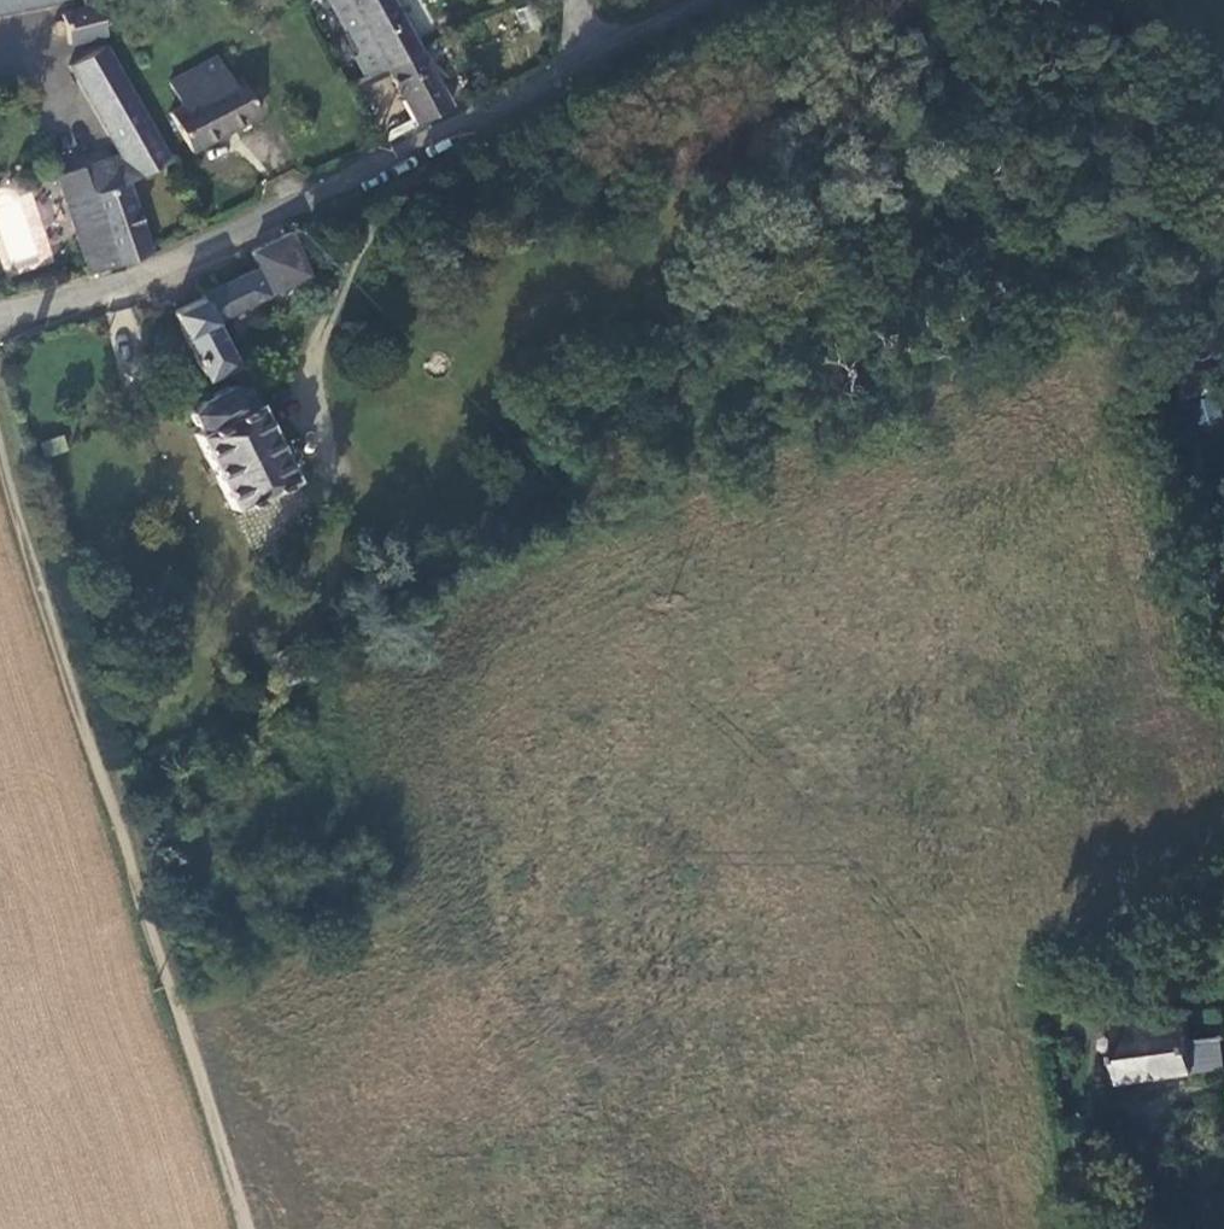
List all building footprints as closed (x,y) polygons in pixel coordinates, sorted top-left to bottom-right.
[(60,0),(0,0),(0,10),(60,0)] [(108,34),(101,0),(61,0),(73,49),(108,34)] [(368,91),(430,67),(395,0),(325,0),(368,91)] [(59,176),(91,275),(150,254),(127,183),(167,169),(151,132),(110,49),(74,68),(117,157),(59,176)] [(193,159),(260,117),(236,79),(229,83),(212,59),(167,87),(181,113),(171,119),(188,158),(189,161),(193,159)] [(444,87),(431,94),(442,116),(456,109),(444,87)] [(268,297),(306,277),(291,234),(253,254),(265,281),(261,283),(268,297)] [(175,314),(209,380),(237,367),(215,322),(268,297),(261,283),(255,268),(202,296),(204,300),(175,314)] [(198,436),(236,510),(294,480),(256,407),(251,408),(241,390),(227,389),(201,403),(192,415),(201,434),(198,436)] [(1151,1084),(1199,1079),(1196,1046),(1223,1044),(1223,1010),(1137,1018),(1135,1004),(1119,1005),(1126,1085),(1151,1084)] [(1223,1044),(1196,1046),(1199,1079),(1223,1077),(1223,1046),(1223,1044)]
